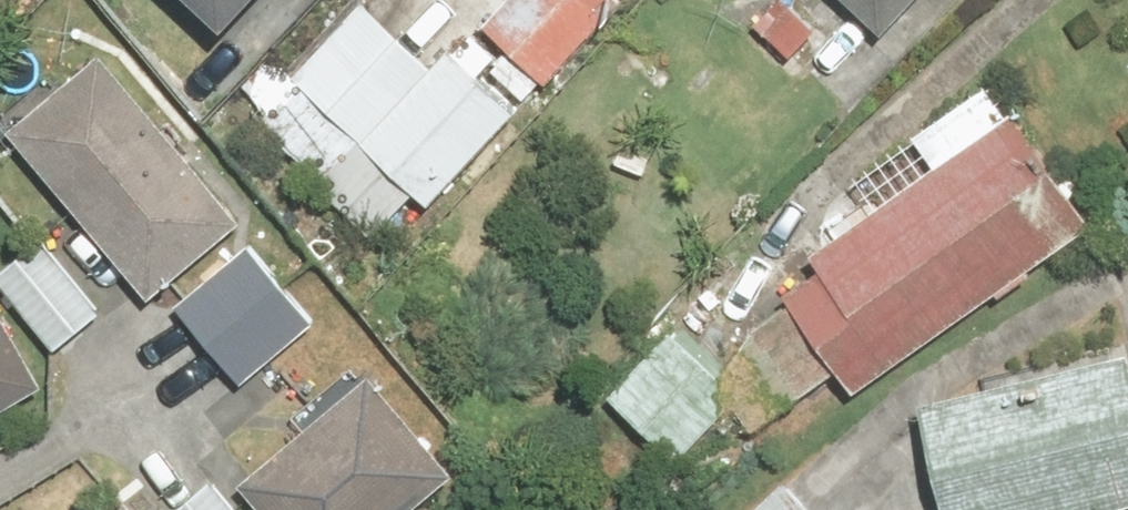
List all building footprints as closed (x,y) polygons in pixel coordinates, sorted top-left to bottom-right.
[(248,19),(268,0),(229,0),(248,19)] [(385,0),(376,0),(304,73),(437,205),(534,107),(465,39),(445,59),(385,0)] [(492,19),(559,81),(633,1),(632,0),(509,0),(492,19)] [(747,35),(777,66),(822,24),(799,0),(783,0),(747,35)] [(891,34),(927,0),(858,0),(891,34)] [(109,35),(16,116),(165,289),(259,208),(109,35)] [(873,386),(1098,215),(1020,112),(794,282),(873,386)] [(60,236),(9,271),(60,345),(111,310),(60,236)] [(258,241),(183,300),(248,383),(323,324),(258,241)] [(54,393),(0,288),(0,421),(54,393)] [(680,333),(622,391),(686,455),(745,397),(680,333)] [(931,399),(954,509),(1126,509),(1127,509),(1127,358),(931,399)] [(256,476),(283,509),(410,509),(465,467),(390,372),(256,476)] [(766,509),(824,509),(797,481),(766,509)] [(182,509),(236,509),(213,483),(182,509)] [(121,509),(149,509),(138,497),(121,509)]
